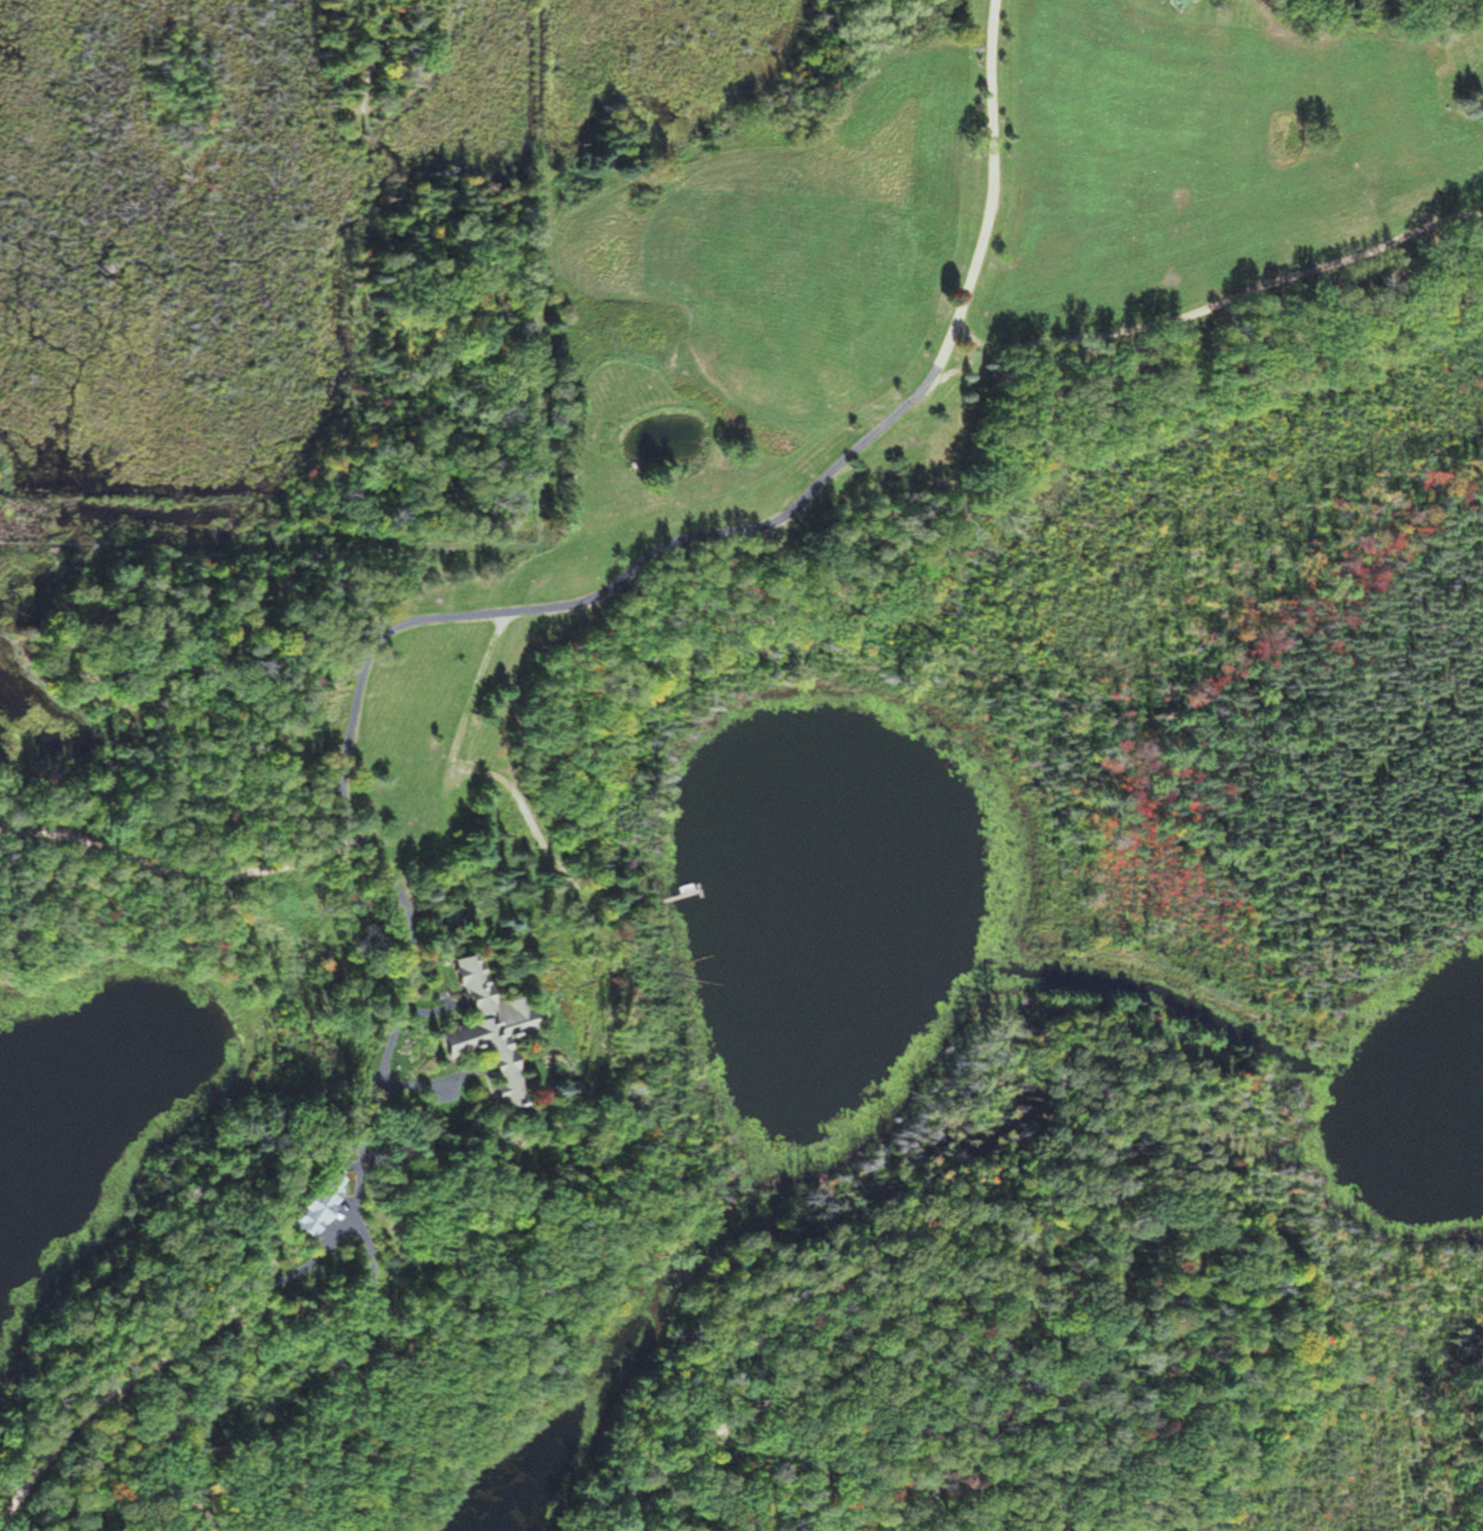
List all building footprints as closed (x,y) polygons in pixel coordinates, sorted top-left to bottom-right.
[(502,1036),(525,1031),(516,993),(487,999),(475,949),(450,955),(465,1022),(434,1029),(440,1056),(478,1047),(492,1106),(517,1100),(502,1036)] [(341,1177),(314,1164),(283,1225),(310,1239),(341,1177)]
